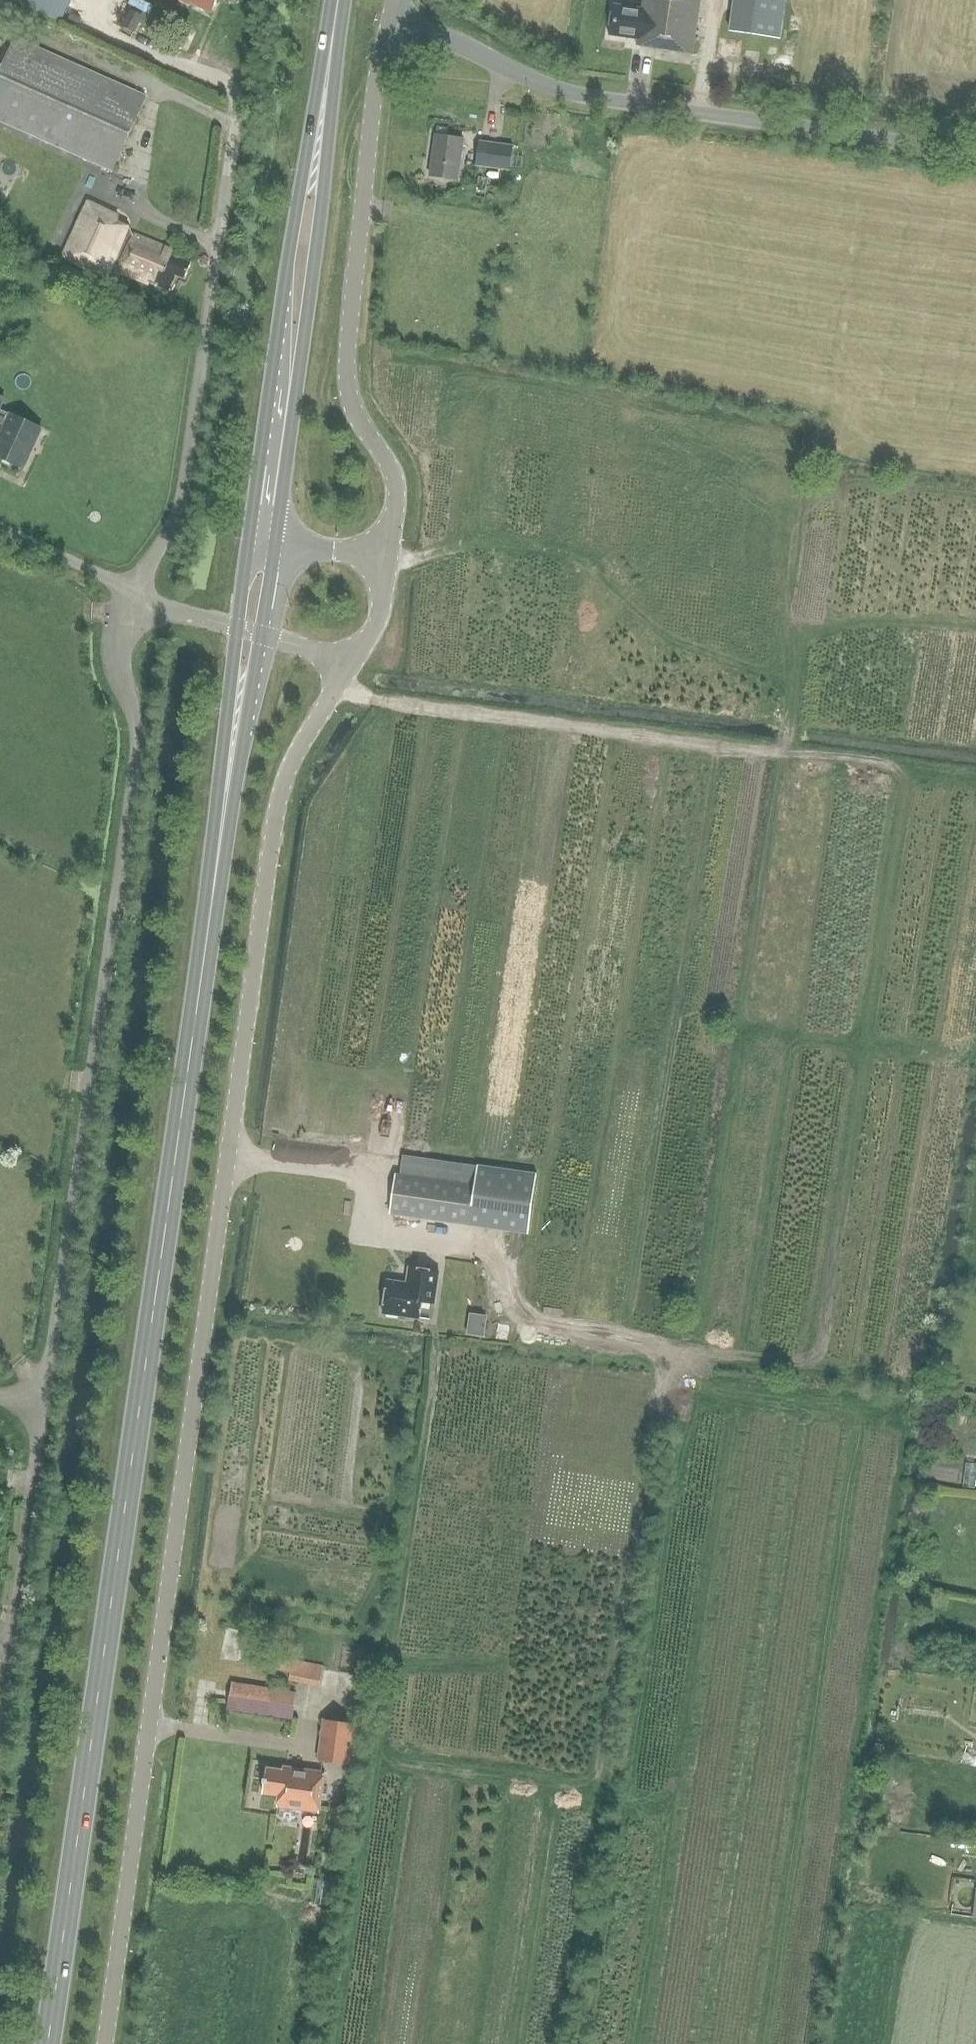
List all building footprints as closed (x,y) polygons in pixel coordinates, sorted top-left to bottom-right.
[(60,22),(71,0),(14,0),(60,22)] [(179,1),(190,6),(192,3),(212,12),(217,0),(180,0),(179,1)] [(642,8),(613,4),(609,34),(638,38),(636,45),(656,48),(693,53),(701,0),(643,0),(642,8)] [(726,31),(779,38),(784,0),(730,0),(726,31)] [(124,25),(134,31),(143,15),(132,9),(124,25)] [(146,96),(14,38),(0,70),(0,121),(113,171),(146,96)] [(429,175),(457,179),(463,138),(435,134),(429,175)] [(475,164),(490,166),(510,169),(513,146),(479,141),(475,164)] [(115,281),(118,274),(122,275),(123,272),(152,285),(153,283),(170,290),(177,274),(184,277),(190,264),(169,254),(171,250),(133,234),(135,230),(115,221),(118,215),(85,200),(61,256),(115,281)] [(0,436),(0,458),(23,468),(42,427),(10,413),(10,414),(0,410),(0,423),(5,425),(0,436)] [(469,1225),(475,1185),(395,1174),(389,1213),(469,1225)] [(383,1313),(419,1318),(421,1301),(435,1303),(439,1272),(409,1267),(407,1283),(388,1280),(383,1313)] [(463,1333),(483,1335),(486,1313),(466,1310),(463,1333)] [(312,1663),(293,1659),(289,1679),(309,1683),(312,1663)] [(291,1718),(295,1693),(233,1682),(229,1708),(291,1718)] [(356,1722),(323,1718),(317,1760),(350,1764),(356,1722)] [(282,1769),(266,1767),(263,1793),(278,1795),(277,1806),(319,1812),(325,1772),(282,1766),(282,1769)]
